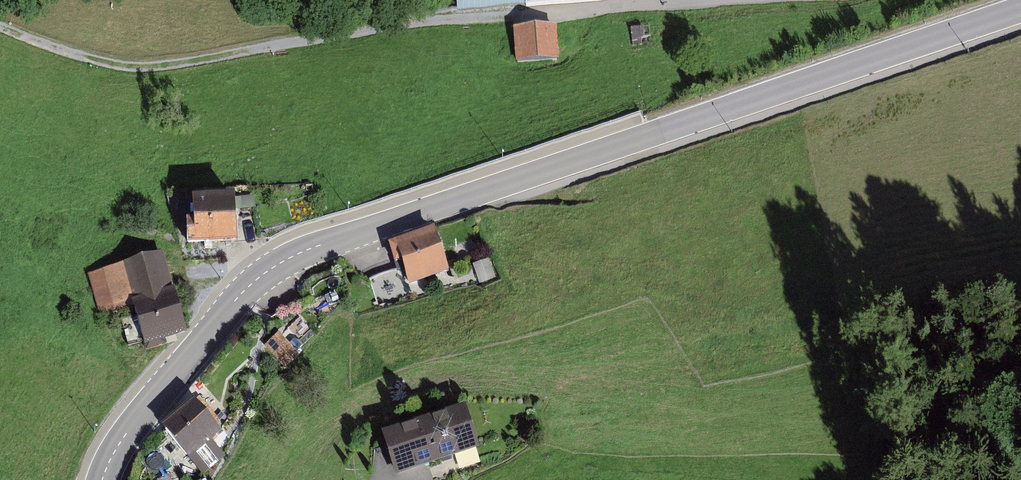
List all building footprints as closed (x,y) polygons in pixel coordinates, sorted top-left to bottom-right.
[(459,10),(581,0),(458,0),(459,10)] [(559,31),(523,34),(525,60),(561,58),(559,31)] [(239,200),(197,202),(199,248),(241,246),(239,200)] [(442,230),(401,243),(414,284),(454,271),(442,230)] [(183,329),(159,250),(120,261),(133,302),(145,341),(183,329)] [(133,302),(120,261),(85,272),(97,312),(133,302)] [(279,330),(264,344),(286,367),(300,353),(279,330)] [(198,402),(166,430),(192,461),(225,434),(198,402)] [(471,410),(388,436),(400,474),(483,449),(471,410)]
